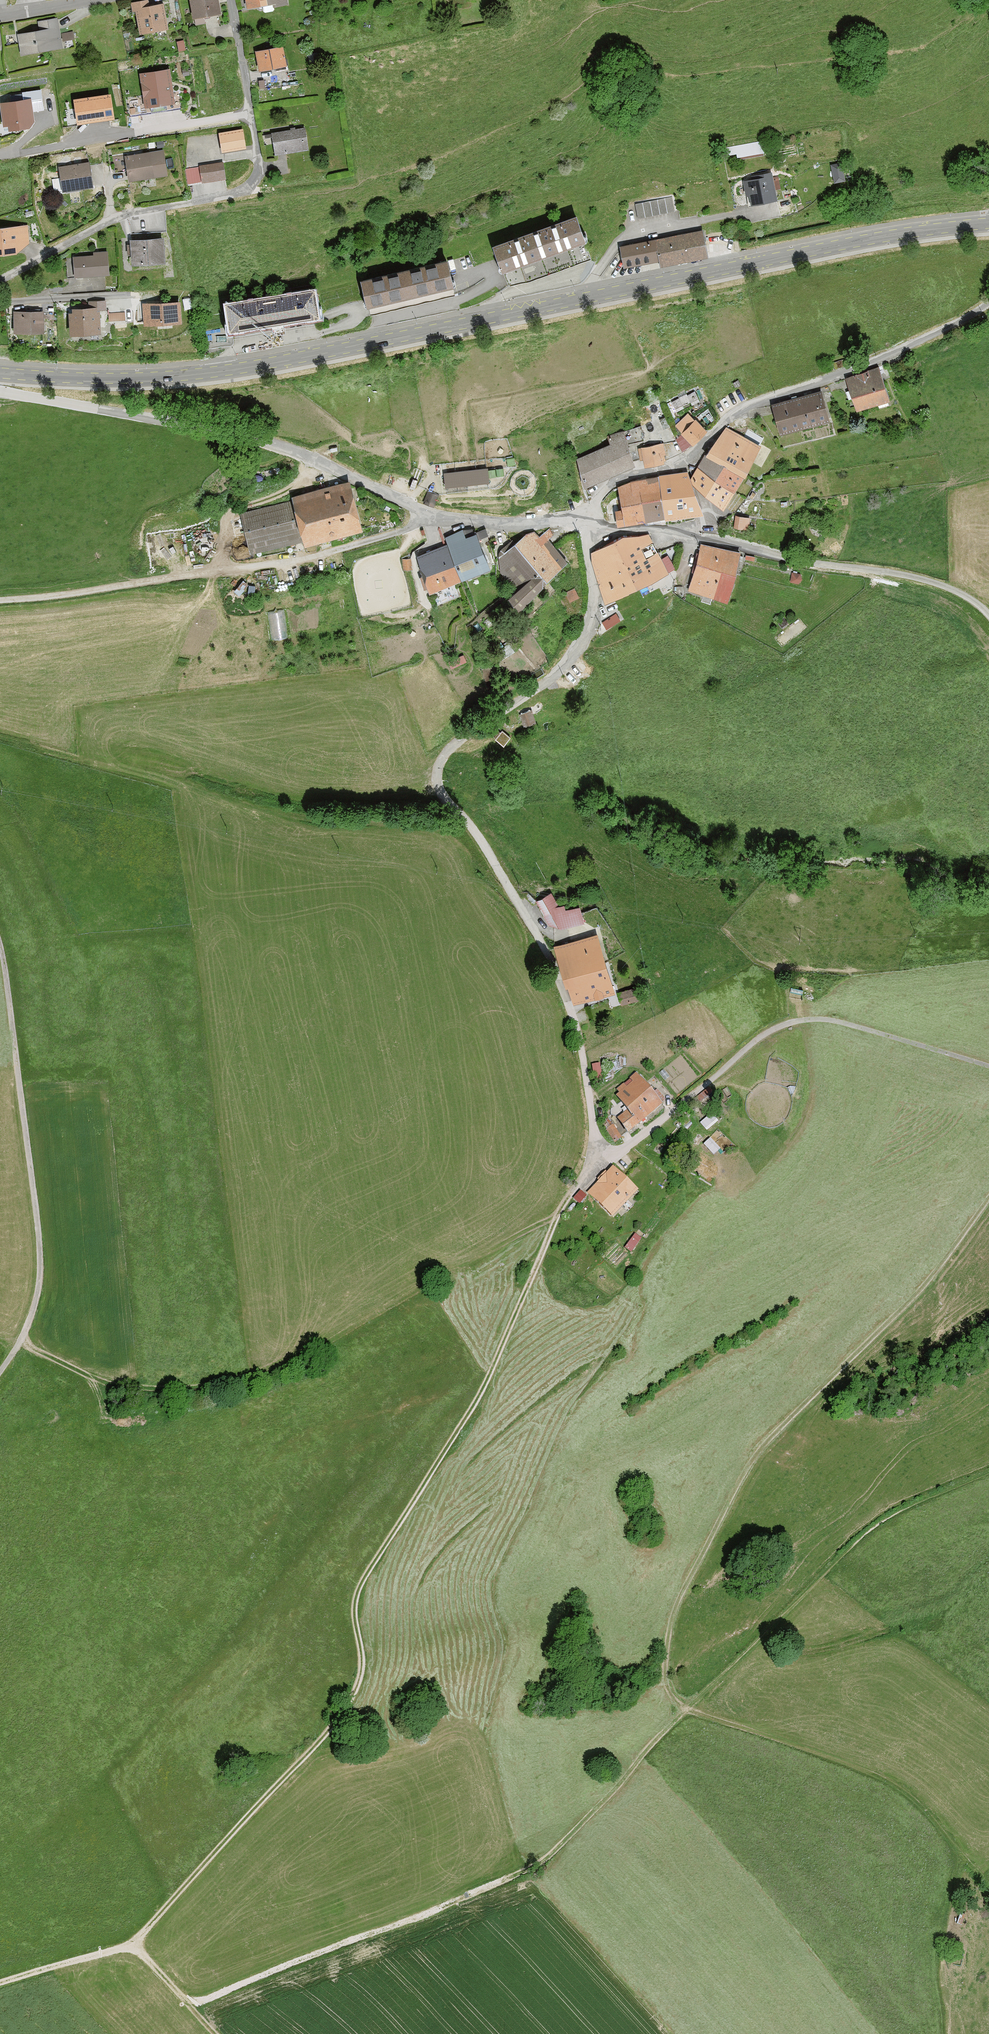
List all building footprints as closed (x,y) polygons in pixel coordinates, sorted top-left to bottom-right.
[(219,0),(202,0),(189,2),(193,24),(221,18),(219,0)] [(247,13),(273,8),(273,11),(288,8),(287,0),(245,0),(247,13)] [(148,1),(131,4),(133,14),(135,14),(140,38),(169,33),(164,5),(149,8),(148,1)] [(17,33),(22,54),(39,48),(63,45),(58,17),(48,17),(38,20),(39,27),(35,27),(17,33)] [(64,44),(74,43),(74,31),(63,31),(64,44)] [(255,48),(259,68),(287,64),(283,44),(255,48)] [(181,90),(174,91),(170,66),(140,71),(143,96),(126,99),(128,115),(182,107),(181,90)] [(30,92),(31,95),(16,98),(0,100),(0,103),(3,125),(8,123),(9,128),(30,125),(35,119),(33,108),(43,107),(40,89),(30,92)] [(111,91),(73,96),(77,122),(115,116),(111,91)] [(245,127),(220,129),(221,149),(247,147),(245,127)] [(272,132),(275,154),(308,150),(305,127),(272,132)] [(737,158),(765,153),(763,141),(724,147),(726,155),(737,154),(737,158)] [(125,154),(129,179),(168,173),(164,147),(125,154)] [(189,183),(226,177),(224,160),(199,165),(199,168),(187,169),(189,183)] [(59,166),(62,191),(93,187),(90,161),(59,166)] [(835,181),(846,179),(842,161),(831,163),(835,181)] [(750,194),(751,204),(777,200),(772,172),(755,175),(756,179),(743,181),(746,195),(750,194)] [(635,204),(638,218),(675,211),(672,197),(635,204)] [(493,245),(502,271),(586,240),(576,215),(493,245)] [(17,254),(30,244),(28,225),(0,227),(0,256),(17,254)] [(661,266),(709,257),(704,230),(621,246),(625,266),(660,260),(661,266)] [(149,259),(166,259),(164,234),(147,234),(130,237),(132,262),(149,259)] [(93,253),(73,255),(74,276),(110,272),(108,249),(93,251),(93,253)] [(360,278),(367,305),(454,285),(448,258),(360,278)] [(226,302),(230,329),(319,316),(315,288),(226,302)] [(161,299),(142,302),(144,323),(163,322),(182,320),(181,298),(161,299)] [(72,306),(72,310),(69,311),(70,333),(84,330),(101,331),(100,308),(107,308),(107,299),(97,299),(88,300),(88,305),(83,304),(72,306)] [(30,309),(13,310),(14,331),(31,330),(45,330),(44,309),(30,309)] [(125,312),(108,312),(109,320),(126,319),(125,312)] [(846,358),(833,362),(834,369),(848,364),(846,358)] [(879,365),(845,376),(856,408),(890,398),(879,365)] [(772,403),(780,432),(830,418),(822,389),(772,403)] [(693,444),(708,429),(695,417),(695,418),(688,412),(675,425),(682,431),(681,432),(693,444)] [(576,456),(583,485),(636,462),(629,442),(644,439),(641,424),(624,430),(623,429),(608,435),(610,442),(576,456)] [(726,426),(705,453),(724,462),(745,474),(762,443),(761,443),(764,438),(748,429),(745,436),(726,426)] [(643,458),(644,465),(665,461),(663,453),(666,453),(664,441),(638,447),(640,458),(643,458)] [(694,483),(705,491),(724,462),(705,453),(691,477),(694,483)] [(724,462),(705,491),(724,507),(745,474),(724,462)] [(446,485),(490,481),(489,466),(445,470),(446,485)] [(659,474),(665,517),(704,511),(696,488),(694,483),(691,477),(688,470),(659,474)] [(615,509),(617,525),(665,517),(659,474),(630,479),(630,480),(618,485),(618,487),(615,489),(618,508),(615,509)] [(304,540),(305,543),(363,527),(350,479),(292,495),(293,500),(240,513),(251,554),(304,540)] [(751,517),(736,514),(734,527),(749,529),(751,517)] [(525,533),(499,556),(500,571),(516,588),(508,596),(519,608),(548,578),(568,561),(549,538),(554,534),(549,528),(540,535),(534,530),(525,533)] [(416,557),(430,591),(490,567),(476,532),(465,537),(462,530),(446,537),(448,544),(416,557)] [(662,558),(649,533),(639,535),(623,534),(591,551),(592,561),(598,582),(605,603),(669,572),(669,571),(676,567),(668,554),(662,558)] [(741,550),(701,542),(688,590),(728,602),(741,550)] [(411,570),(412,558),(403,557),(403,570),(411,570)] [(800,573),(792,572),(790,581),(799,583),(802,579),(800,573)] [(575,588),(565,592),(570,601),(580,596),(575,588)] [(290,636),(286,608),(269,610),(272,638),(290,636)] [(617,613),(602,622),(607,629),(621,620),(617,613)] [(782,627),(788,622),(784,617),(778,622),(782,627)] [(508,657),(520,648),(513,639),(501,649),(508,657)] [(464,654),(448,661),(451,668),(467,661),(464,654)] [(524,725),(536,721),(532,709),(520,713),(524,725)] [(495,738),(504,746),(511,737),(502,730),(495,738)] [(536,901),(549,925),(561,928),(585,922),(580,905),(566,909),(564,904),(560,905),(552,892),(536,901)] [(597,933),(554,946),(566,986),(568,986),(573,1004),(616,992),(607,962),(597,933)] [(621,1005),(641,999),(637,986),(617,992),(621,1005)] [(592,1065),(595,1081),(603,1080),(600,1063),(592,1065)] [(628,1135),(663,1105),(636,1073),(616,1089),(619,1093),(616,1096),(627,1112),(617,1119),(628,1135)] [(771,1128),(779,1125),(787,1119),(791,1111),(792,1102),(790,1093),(784,1086),(776,1082),(767,1081),(758,1083),(750,1089),(746,1097),(745,1106),(748,1115),(753,1122),(761,1127),(771,1128)] [(695,1110),(716,1094),(710,1086),(689,1103),(695,1110)] [(707,1131),(718,1121),(712,1113),(700,1123),(707,1131)] [(601,1121),(615,1143),(622,1138),(608,1117),(601,1121)] [(705,1143),(715,1152),(720,1147),(711,1138),(705,1143)] [(639,1192),(613,1167),(587,1193),(613,1219),(639,1192)] [(581,1190),(573,1199),(580,1204),(587,1196),(581,1190)]
